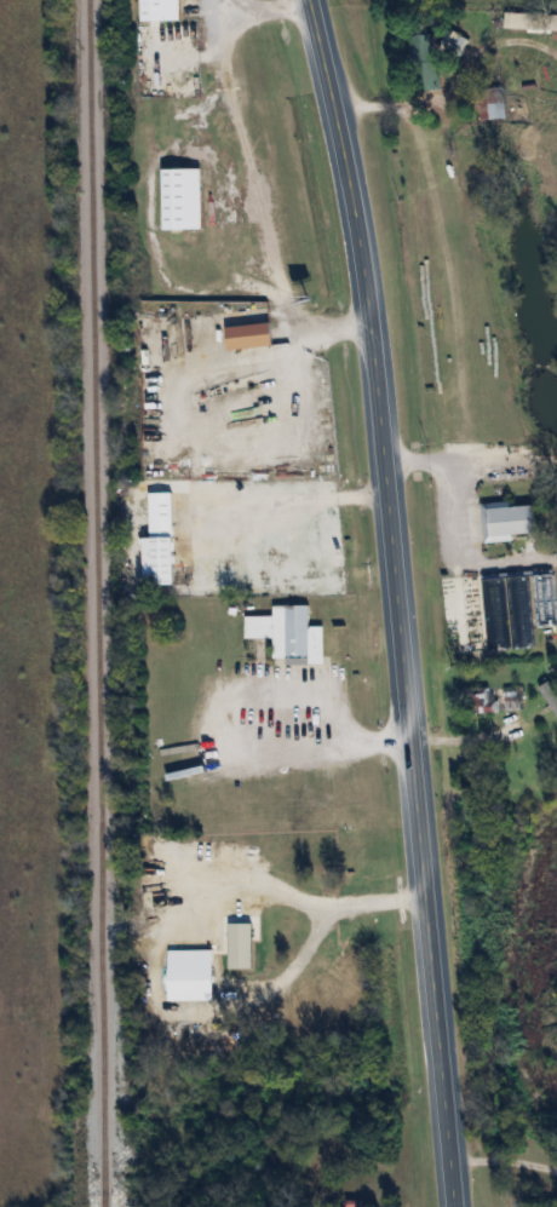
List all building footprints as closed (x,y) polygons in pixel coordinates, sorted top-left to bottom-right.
[(141,21),(182,21),(182,0),(141,0),(141,21)] [(506,31),(556,31),(556,13),(506,13),(506,31)] [(470,40),(449,28),(438,48),(458,59),(470,40)] [(438,89),(439,35),(414,34),(413,89),(438,89)] [(491,119),(506,119),(505,101),(491,102),(491,119)] [(163,170),(163,231),(203,231),(203,170),(163,170)] [(143,537),(143,584),(175,584),(174,492),(149,492),(150,537),(143,537)] [(534,503),(511,506),(511,501),(482,504),(486,542),(515,539),(514,534),(537,532),(534,503)] [(266,600),(304,600),(305,622),(318,621),(320,659),(280,660),(280,653),(268,653),(268,632),(240,633),(239,611),(266,611),(266,600)] [(508,616),(508,648),(535,648),(535,616),(508,616)] [(556,718),(556,697),(541,676),(532,683),(556,718)] [(505,688),(505,709),(521,709),(521,688),(505,688)] [(162,962),(209,961),(211,994),(162,996),(162,962)]
